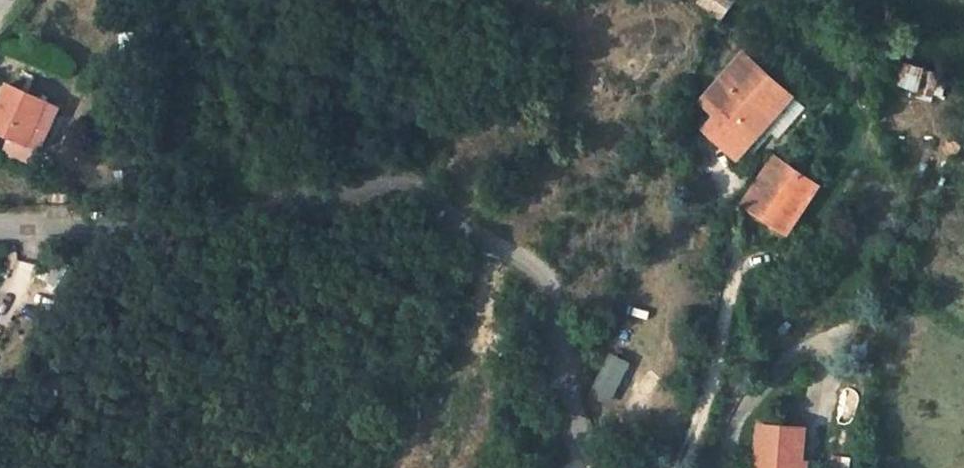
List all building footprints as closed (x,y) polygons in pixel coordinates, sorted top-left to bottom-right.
[(727,19),(740,1),(739,0),(699,0),(727,19)] [(715,119),(752,148),(795,96),(769,73),(775,63),(764,56),(756,64),(749,59),(729,81),(738,89),(715,119)] [(921,91),(929,67),(907,60),(899,84),(921,91)] [(38,145),(62,101),(10,77),(0,98),(0,126),(38,145)] [(747,206),(792,235),(824,187),(786,163),(779,158),(747,206)] [(610,350),(591,394),(613,403),(632,360),(610,350)] [(765,427),(762,461),(768,462),(767,467),(807,467),(810,430),(765,427)]
